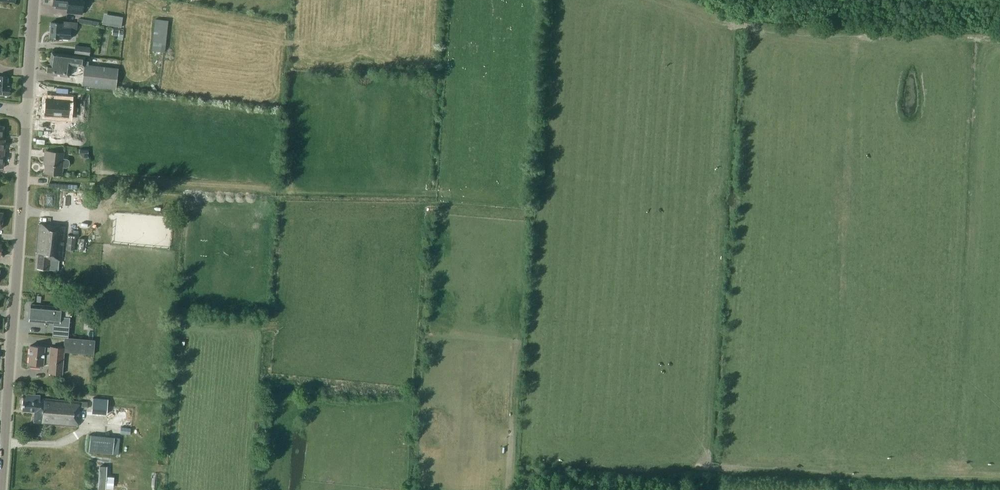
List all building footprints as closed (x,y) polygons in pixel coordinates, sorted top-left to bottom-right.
[(53,5),(57,6),(56,8),(67,9),(67,13),(82,14),(83,0),(53,0),(53,5)] [(110,15),(108,25),(121,27),(123,17),(110,15)] [(151,51),(165,52),(169,20),(155,19),(151,51)] [(49,37),(69,39),(70,28),(76,29),(77,22),(62,21),(62,23),(51,22),(49,37)] [(75,45),(74,54),(89,56),(90,47),(75,45)] [(70,64),(84,65),(82,84),(116,88),(118,68),(87,65),(87,61),(84,61),(85,56),(52,52),(50,64),(48,64),(47,73),(69,76),(70,64)] [(8,95),(9,86),(6,86),(7,76),(0,76),(0,94),(8,95)] [(67,100),(45,98),(44,114),(66,115),(67,100)] [(46,159),(45,173),(61,174),(62,166),(66,167),(68,166),(69,163),(68,160),(67,159),(63,159),(63,153),(45,151),(44,159),(46,159)] [(39,224),(36,252),(39,253),(37,268),(49,270),(58,270),(59,261),(62,261),(65,226),(39,224)] [(67,237),(66,249),(74,250),(76,238),(67,237)] [(31,304),(30,312),(29,321),(59,323),(60,316),(70,317),(71,301),(61,300),(61,306),(31,304)] [(30,346),(29,355),(29,364),(43,365),(44,362),(50,362),(49,373),(62,374),(64,352),(94,354),(95,340),(65,337),(64,348),(51,347),(51,348),(45,347),(30,346)] [(23,393),(22,410),(35,411),(34,422),(78,426),(79,408),(87,408),(88,401),(40,397),(40,395),(23,393)] [(93,398),(92,412),(107,414),(108,399),(93,398)] [(88,434),(87,451),(113,452),(114,435),(88,434)]
